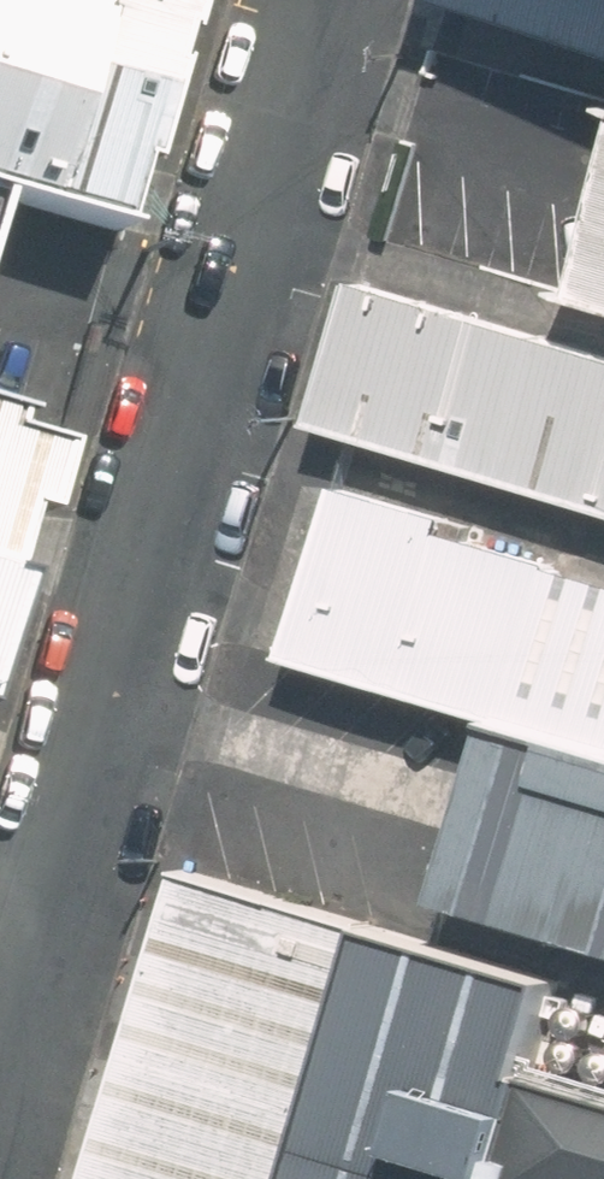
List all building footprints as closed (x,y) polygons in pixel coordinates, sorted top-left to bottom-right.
[(117,237),(180,31),(77,0),(0,0),(0,202),(117,237)] [(180,31),(189,0),(77,0),(180,31)] [(455,2),(603,46),(603,0),(455,0),(455,2)] [(585,299),(603,304),(603,239),(585,299)] [(322,426),(603,506),(603,352),(363,283),(322,426)] [(61,427),(0,409),(0,628),(61,427)] [(498,715),(603,747),(603,563),(341,485),(291,654),(498,715)] [(443,891),(603,941),(603,747),(498,715),(443,891)] [(189,871),(90,1178),(500,1178),(561,990),(189,871)] [(549,1080),(517,1178),(603,1178),(603,1098),(549,1080)]
